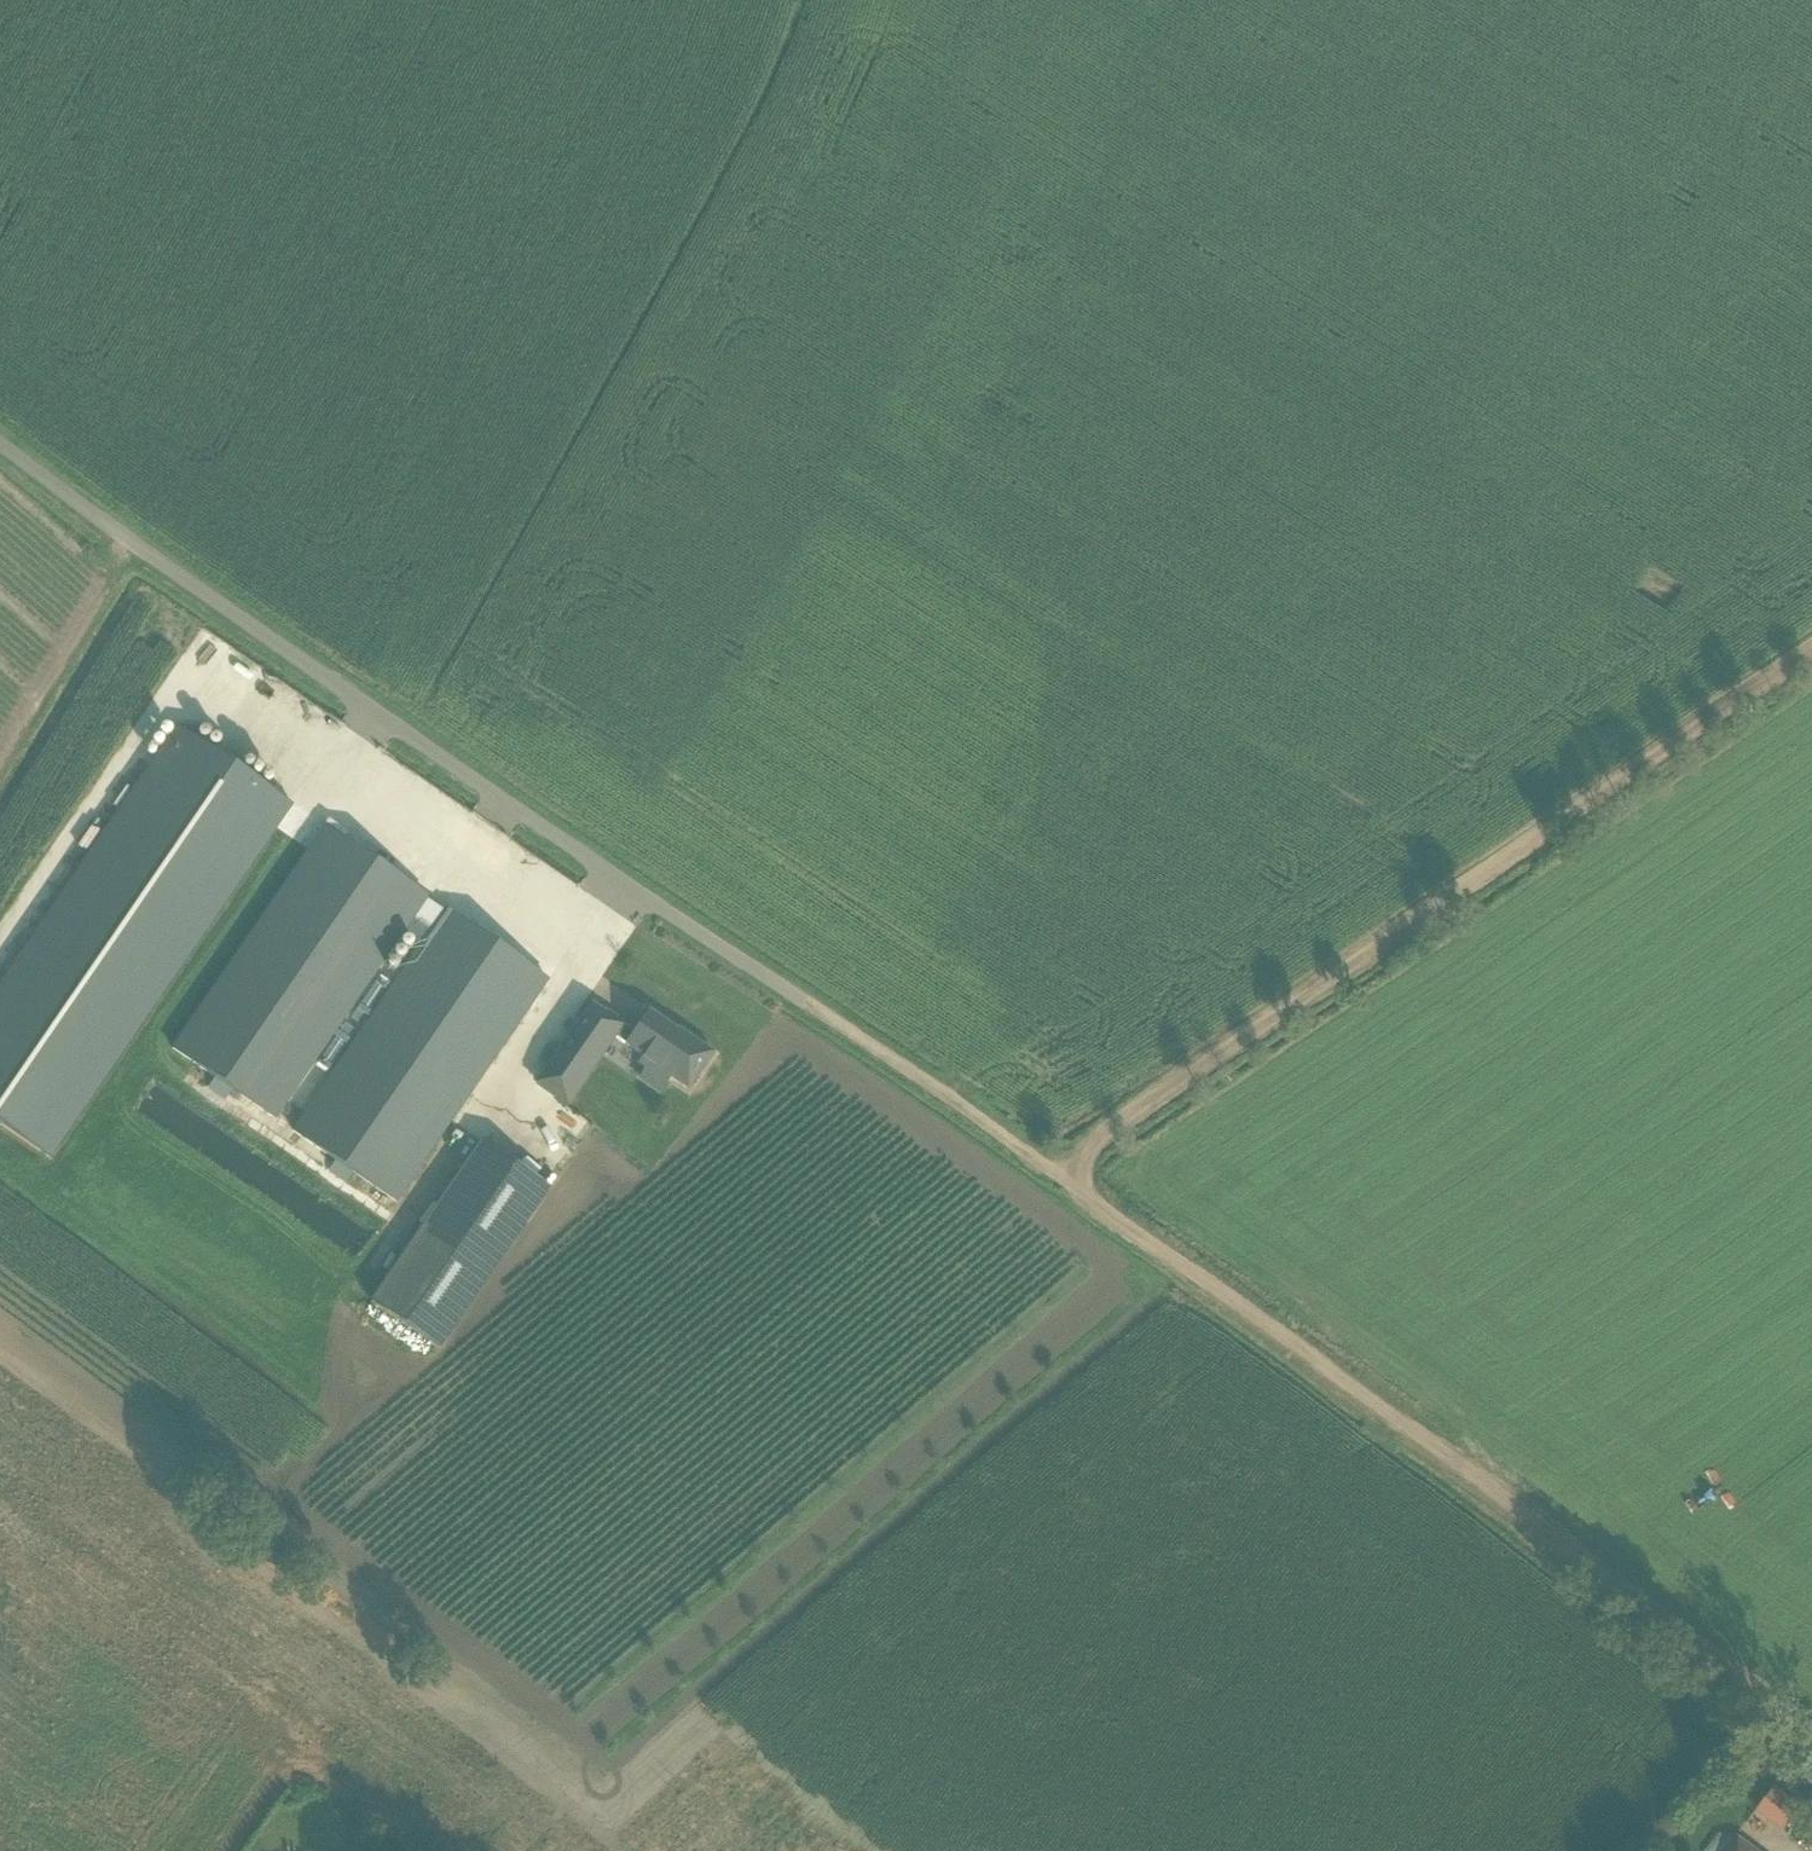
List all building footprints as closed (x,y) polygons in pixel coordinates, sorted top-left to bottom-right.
[(0,983),(0,1126),(49,1159),(292,806),(177,726),(0,983)] [(172,1049),(275,1120),(413,919),(430,931),(443,911),(426,900),(427,899),(324,828),(172,1049)] [(547,981),(444,910),(443,911),(430,931),(292,1132),(395,1203),(547,981)] [(633,1033),(591,1004),(537,1083),(556,1095),(553,1099),(567,1108),(615,1038),(644,1058),(643,1060),(687,1090),(713,1054),(678,1030),(677,1031),(648,1012),(633,1033)] [(481,1142),(370,1303),(438,1349),(549,1189),(481,1142)] [(1726,1850),(1755,1850),(1737,1837),(1726,1850)]
